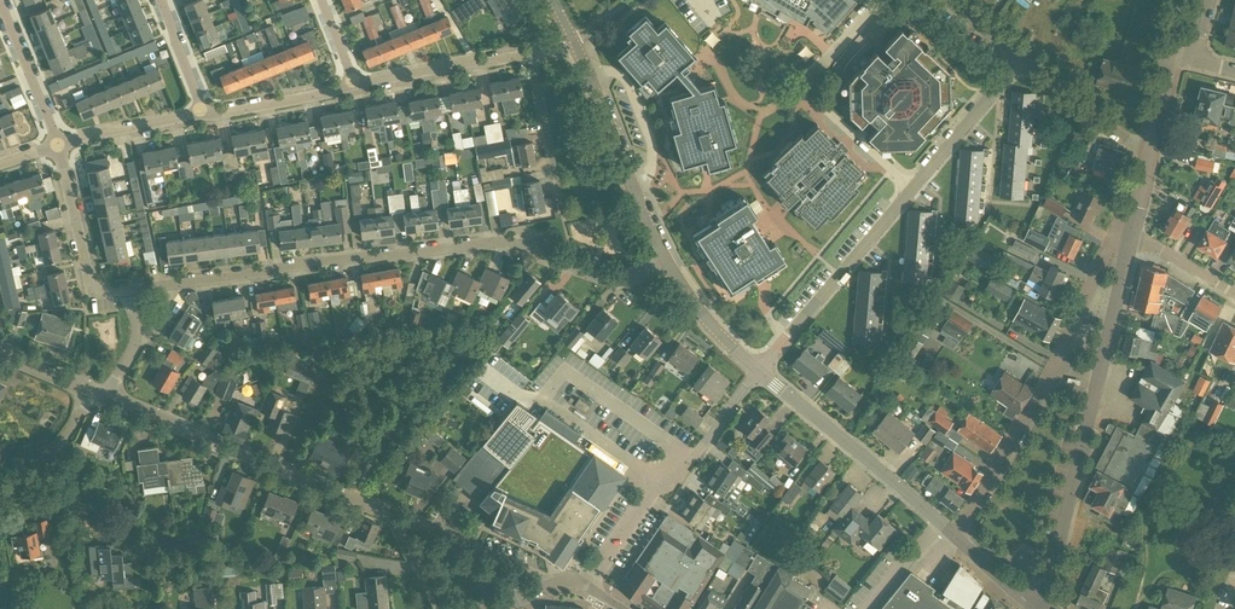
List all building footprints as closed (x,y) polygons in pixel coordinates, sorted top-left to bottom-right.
[(79,11),(86,9),(82,0),(74,0),(79,11)] [(97,6),(95,0),(87,0),(90,9),(97,6)] [(117,1),(122,15),(142,7),(139,0),(119,0),(117,1)] [(209,12),(204,0),(199,0),(185,6),(191,19),(209,12)] [(238,17),(245,15),(239,0),(232,3),(238,17)] [(272,2),(275,10),(289,4),(287,0),(278,0),(272,2)] [(361,4),(360,0),(340,0),(344,10),(361,4)] [(451,11),(459,23),(486,4),(483,0),(467,0),(451,11)] [(524,15),(516,0),(493,0),(495,4),(492,5),(499,17),(502,16),(507,24),(524,15)] [(778,13),(781,8),(791,14),(793,10),(801,15),(799,18),(805,23),(811,14),(815,17),(813,19),(826,32),(855,0),(758,0),(778,13)] [(426,9),(435,31),(449,25),(440,3),(426,9)] [(97,24),(103,21),(97,6),(90,9),(97,24)] [(310,18),(305,6),(296,9),(296,8),(281,14),(287,27),(310,18)] [(36,29),(56,21),(50,7),(30,15),(36,29)] [(142,7),(122,15),(128,29),(148,21),(142,7)] [(85,25),(92,22),(86,9),(79,11),(84,25),(85,25)] [(420,36),(435,31),(426,9),(412,15),(420,36)] [(196,33),(215,26),(209,12),(191,19),(196,33)] [(245,15),(238,17),(244,32),(251,29),(245,15)] [(406,42),(420,36),(412,15),(398,21),(406,42)] [(676,72),(681,68),(684,71),(690,67),(686,63),(690,60),(693,63),(697,59),(665,22),(656,29),(645,15),(627,31),(629,34),(625,38),(630,43),(616,55),(640,83),(647,77),(657,89),(676,72)] [(42,43),(62,35),(56,21),(36,29),(42,43)] [(103,39),(109,36),(103,21),(97,24),(103,39)] [(148,21),(128,29),(134,43),(154,35),(148,21)] [(393,48),(406,42),(398,21),(384,26),(393,48)] [(87,41),(97,36),(92,22),(85,25),(84,25),(81,26),(87,41)] [(269,37),(276,34),(272,25),(265,28),(269,37)] [(215,26),(196,33),(202,48),(220,40),(215,26)] [(378,54),(393,48),(384,26),(369,32),(378,54)] [(906,33),(900,28),(884,46),(891,54),(885,60),(875,52),(848,82),(849,115),(861,126),(868,118),(877,126),(868,136),(880,148),(913,146),(951,106),(949,72),(907,32),(906,33)] [(1230,29),(1226,44),(1234,46),(1234,31),(1230,29)] [(294,46),(300,62),(315,56),(311,48),(318,45),(312,30),(298,35),(301,43),(294,46)] [(245,35),(250,43),(257,39),(253,31),(245,35)] [(276,45),(280,43),(276,34),(269,37),(273,47),(276,45)] [(48,58),(67,50),(62,35),(42,43),(48,58)] [(87,42),(89,41),(91,40),(96,53),(103,50),(97,36),(87,41),(87,42)] [(109,36),(103,39),(109,54),(116,51),(114,46),(109,36)] [(239,49),(247,46),(243,36),(236,39),(239,49)] [(138,47),(142,56),(158,49),(155,40),(138,47)] [(67,50),(48,58),(54,72),(73,64),(70,56),(74,54),(74,56),(76,56),(77,59),(87,55),(86,52),(92,49),(89,41),(87,42),(67,50)] [(234,53),(230,42),(225,44),(227,51),(229,55),(234,53)] [(300,62),(294,46),(285,49),(282,42),(280,43),(276,45),(279,52),(285,68),(300,62)] [(207,59),(227,51),(225,44),(204,52),(207,59)] [(247,46),(239,49),(243,58),(250,55),(247,46)] [(138,58),(142,56),(138,47),(122,54),(125,60),(137,56),(138,58)] [(270,74),(285,68),(279,52),(264,58),(270,74)] [(109,67),(125,60),(122,54),(106,60),(109,67)] [(255,80),(270,74),(264,58),(249,64),(255,80)] [(1129,93),(1136,68),(1104,59),(1097,84),(1129,93)] [(92,74),(109,67),(106,60),(90,67),(92,74)] [(241,86),(255,80),(249,64),(234,69),(241,86)] [(241,86),(234,69),(227,72),(224,66),(218,68),(218,67),(210,70),(216,85),(222,83),(226,91),(241,86)] [(78,79),(92,74),(90,67),(73,73),(77,82),(79,82),(78,79)] [(151,87),(152,90),(165,84),(159,68),(145,73),(151,87)] [(692,90),(669,97),(672,107),(671,107),(673,113),(674,113),(678,128),(671,130),(681,166),(704,159),(708,170),(730,163),(725,146),(736,143),(723,100),(718,101),(714,84),(699,88),(684,71),(681,68),(676,72),(692,90)] [(60,89),(77,82),(73,73),(57,80),(60,89)] [(138,95),(152,90),(151,87),(145,73),(131,79),(137,93),(138,95)] [(504,80),(511,113),(517,112),(514,96),(522,94),(519,78),(504,80)] [(124,101),(138,95),(137,93),(131,79),(117,85),(123,100),(124,101)] [(505,114),(511,113),(504,80),(490,83),(493,100),(502,98),(505,114)] [(110,107),(124,101),(123,100),(117,85),(103,91),(110,106),(110,107)] [(464,91),(470,123),(477,122),(476,114),(475,106),(482,105),(479,88),(464,91)] [(1234,106),(1234,105),(1234,96),(1203,88),(1200,98),(1213,101),(1213,100),(1234,106)] [(96,113),(110,107),(110,106),(103,91),(89,96),(96,113)] [(464,125),(470,123),(464,91),(449,94),(452,110),(460,109),(462,117),(463,116),(464,125)] [(1012,110),(1032,111),(1034,111),(1035,102),(1033,102),(1033,94),(1035,94),(1036,93),(1013,91),(1012,110)] [(22,93),(13,97),(18,106),(26,102),(22,93)] [(82,118),(96,113),(89,96),(76,102),(82,118)] [(423,99),(429,131),(436,130),(433,114),(447,111),(445,101),(439,102),(438,96),(423,99)] [(1234,106),(1213,100),(1213,101),(1200,98),(1195,117),(1218,123),(1222,107),(1227,108),(1224,117),(1232,118),(1230,124),(1234,125),(1234,106)] [(424,132),(429,131),(423,99),(409,101),(410,107),(404,108),(407,123),(419,120),(420,124),(422,124),(424,132)] [(387,141),(388,145),(389,148),(394,147),(392,140),(394,140),(392,130),(393,130),(391,122),(399,120),(396,101),(380,104),(385,131),(387,141)] [(381,142),(387,141),(385,131),(380,104),(365,107),(369,126),(370,130),(379,132),(381,142)] [(339,132),(340,131),(355,129),(351,110),(336,113),(339,132)] [(1031,119),(1032,111),(1012,110),(1010,127),(1030,129),(1032,129),(1033,119),(1031,119)] [(5,134),(19,128),(12,112),(0,117),(0,121),(5,134)] [(341,138),(340,131),(339,132),(336,113),(321,116),(325,141),(341,138)] [(306,159),(302,141),(318,138),(315,125),(308,127),(308,125),(307,121),(292,124),(295,142),(297,151),(299,160),(306,159)] [(492,124),(495,142),(504,140),(500,122),(492,124)] [(292,124),(276,127),(281,150),(288,149),(288,151),(288,153),(297,151),(295,142),(292,124)] [(488,143),(495,142),(492,124),(484,125),(488,143)] [(837,145),(819,126),(811,133),(809,131),(803,136),(800,133),(792,141),(790,139),(779,150),(780,151),(772,159),(775,162),(769,169),(771,171),(764,178),(782,197),(780,199),(786,206),(797,195),(792,188),(796,184),(793,180),(800,173),(804,177),(807,174),(808,175),(813,171),(812,170),(815,167),(811,163),(818,156),(822,159),(826,155),(833,162),(829,166),(834,170),(810,196),(805,192),(792,206),(812,225),(819,217),(821,220),(827,214),(830,217),(838,208),(835,205),(845,194),(848,197),(856,189),(853,186),(858,180),(856,177),(863,170),(844,153),(847,150),(840,142),(837,145)] [(516,137),(528,135),(527,127),(515,130),(516,137)] [(1030,137),(1030,129),(1010,127),(1009,144),(1005,143),(1005,144),(1025,146),(1031,146),(1032,137),(1030,137)] [(1092,150),(1098,132),(1087,128),(1081,147),(1092,150)] [(248,132),(251,152),(267,149),(264,129),(248,132)] [(455,150),(463,148),(460,131),(452,133),(455,150)] [(229,152),(232,169),(234,177),(240,176),(236,154),(251,152),(248,132),(232,135),(235,151),(229,152)] [(232,169),(229,152),(222,154),(219,138),(203,141),(207,160),(222,157),(225,171),(232,169)] [(510,145),(509,140),(497,142),(499,154),(512,152),(514,167),(535,163),(531,141),(510,145)] [(192,163),(207,160),(203,141),(187,144),(190,160),(184,161),(187,178),(194,176),(192,163)] [(422,155),(419,141),(413,142),(416,156),(422,155)] [(1228,148),(1228,146),(1214,143),(1211,156),(1225,159),(1225,157),(1234,160),(1234,150),(1228,148)] [(1025,154),(1025,146),(1005,144),(1004,161),(1024,163),(1026,163),(1027,154),(1025,154)] [(1116,180),(1125,153),(1101,145),(1095,161),(1096,161),(1094,168),(1106,172),(1104,176),(1116,180)] [(187,178),(184,161),(178,162),(175,146),(159,149),(162,169),(178,166),(180,179),(187,178)] [(378,159),(376,147),(367,149),(370,167),(382,165),(381,159),(378,159)] [(989,154),(989,149),(984,148),(984,151),(962,149),(961,158),(963,159),(962,167),(982,168),(982,166),(984,154),(989,154)] [(164,175),(162,169),(159,149),(143,152),(146,172),(147,172),(149,178),(164,175)] [(277,166),(280,182),(281,182),(281,183),(288,182),(282,152),(275,154),(277,166)] [(331,152),(322,154),(325,172),(334,171),(331,152)] [(403,160),(402,153),(395,154),(396,161),(403,160)] [(443,154),(435,155),(435,156),(436,166),(444,165),(443,154)] [(433,156),(424,158),(425,166),(434,165),(433,156)] [(91,186),(112,181),(108,167),(109,167),(107,157),(85,163),(91,186)] [(1212,172),(1215,161),(1197,157),(1195,168),(1212,172)] [(367,159),(357,161),(358,168),(369,166),(367,159)] [(130,180),(137,178),(133,161),(126,162),(130,180)] [(1023,171),(1024,163),(1004,161),(1002,179),(1022,181),(1025,181),(1025,171),(1023,171)] [(412,171),(411,162),(402,163),(404,172),(412,171)] [(273,183),(280,182),(277,166),(270,167),(273,183)] [(482,182),(504,177),(502,168),(486,171),(485,166),(479,167),(482,182)] [(987,171),(988,166),(982,166),(982,168),(962,167),(960,166),(959,176),(961,176),(961,184),(981,186),(981,183),(982,171),(987,171)] [(350,182),(364,180),(362,170),(348,173),(350,182)] [(26,178),(36,209),(42,207),(37,191),(39,193),(43,191),(44,189),(45,188),(40,173),(26,178)] [(485,191),(512,186),(510,177),(492,180),(492,182),(483,184),(485,191)] [(1211,208),(1226,182),(1217,177),(1214,183),(1211,181),(1206,188),(1202,185),(1194,198),(1201,202),(1200,206),(1201,209),(1205,212),(1209,211),(1211,208)] [(30,211),(36,209),(26,178),(12,182),(17,197),(25,195),(30,211)] [(134,197),(141,195),(137,178),(130,180),(134,197)] [(460,178),(451,179),(452,188),(461,187),(460,178)] [(438,188),(441,206),(449,205),(447,188),(445,179),(438,180),(439,188),(438,188)] [(1022,189),(1022,181),(1002,179),(1001,196),(1023,198),(1024,189),(1022,189)] [(545,209),(539,180),(513,185),(515,193),(520,192),(522,199),(523,198),(526,213),(545,209)] [(94,201),(115,196),(112,181),(91,186),(94,201)] [(17,197),(12,182),(0,186),(0,193),(3,202),(9,218),(14,216),(11,206),(19,203),(17,198),(17,197)] [(477,201),(484,200),(481,182),(473,184),(477,201)] [(986,189),(986,184),(981,183),(981,186),(961,184),(959,184),(958,193),(960,194),(959,202),(979,203),(979,201),(981,188),(986,189)] [(143,186),(147,204),(155,203),(150,184),(143,186)] [(350,185),(354,217),(361,217),(359,199),(361,197),(359,184),(350,185)] [(461,188),(465,224),(481,222),(479,203),(471,204),(469,194),(468,187),(461,188)] [(434,207),(441,206),(438,188),(431,189),(434,207)] [(449,226),(465,224),(461,188),(454,189),(456,206),(447,207),(449,226)] [(398,212),(395,194),(394,194),(393,189),(387,190),(390,213),(398,212)] [(1101,201),(1102,198),(1085,190),(1081,201),(1078,199),(1071,214),(1090,223),(1097,209),(1100,211),(1104,202),(1101,201)] [(237,195),(238,203),(240,209),(250,207),(249,201),(254,200),(252,192),(237,195)] [(395,194),(398,212),(405,211),(403,193),(395,194)] [(418,196),(418,194),(410,195),(412,212),(403,213),(406,232),(422,229),(419,211),(418,196)] [(138,214),(145,212),(141,195),(134,197),(138,214)] [(224,205),(238,203),(237,195),(222,198),(224,205)] [(419,211),(422,229),(438,227),(435,209),(427,210),(425,195),(418,196),(419,211)] [(553,195),(544,196),(544,204),(554,203),(553,195)] [(98,216),(118,211),(115,196),(94,201),(98,216)] [(746,199),(745,200),(743,196),(713,216),(714,217),(709,220),(711,223),(692,235),(706,257),(705,257),(715,272),(716,271),(730,293),(749,280),(751,283),(755,280),(757,282),(787,263),(784,259),(785,258),(774,242),(769,245),(752,219),(757,216),(746,199)] [(1061,217),(1067,208),(1047,196),(1042,205),(1061,217)] [(209,208),(224,205),(222,198),(207,201),(209,208)] [(329,200),(320,201),(321,208),(322,208),(323,217),(329,216),(331,216),(329,200)] [(194,211),(209,208),(207,201),(192,204),(194,211)] [(984,206),(985,201),(979,201),(979,203),(959,202),(957,201),(956,211),(958,211),(958,220),(978,221),(979,206),(984,206)] [(1189,207),(1179,201),(1175,208),(1163,228),(1179,238),(1191,217),(1190,217),(1196,208),(1190,205),(1189,207)] [(179,214),(194,211),(192,204),(177,206),(179,214)] [(312,244),(310,226),(303,227),(300,204),(290,205),(292,221),(293,221),(296,246),(312,244)] [(337,220),(349,219),(348,205),(335,207),(337,220)] [(57,206),(45,210),(48,219),(60,215),(57,206)] [(164,217),(179,214),(177,206),(162,209),(164,217)] [(375,216),(378,235),(394,233),(392,215),(384,216),(382,206),(374,207),(375,216)] [(362,237),(378,235),(375,216),(374,207),(368,208),(369,218),(360,219),(362,237)] [(326,242),(323,217),(322,208),(321,208),(313,209),(314,219),(316,218),(317,225),(310,226),(312,244),(326,242)] [(937,215),(938,210),(932,209),(932,212),(910,210),(909,219),(911,220),(911,228),(931,229),(931,227),(932,215),(937,215)] [(101,231),(122,226),(118,211),(98,216),(101,231)] [(140,222),(147,220),(145,212),(138,214),(140,222)] [(511,212),(498,214),(501,227),(513,224),(511,212)] [(269,229),(281,227),(280,214),(267,215),(269,229)] [(323,217),(326,242),(341,240),(339,223),(330,224),(329,216),(323,217)] [(1215,218),(1207,230),(1198,245),(1209,251),(1209,254),(1212,255),(1215,255),(1217,256),(1226,241),(1225,240),(1230,230),(1219,224),(1221,221),(1215,218)] [(149,230),(147,220),(140,222),(142,232),(149,230)] [(281,248),(296,246),(293,221),(292,221),(287,222),(288,229),(279,230),(281,248)] [(1064,222),(1053,247),(1074,257),(1082,239),(1079,238),(1082,230),(1064,222)] [(105,245),(125,241),(122,226),(101,231),(105,245)] [(936,233),(936,227),(931,227),(931,229),(911,228),(909,227),(908,237),(910,237),(909,245),(929,247),(929,244),(930,232),(936,233)] [(1047,244),(1050,238),(1030,228),(1023,241),(1044,251),(1048,244),(1047,244)] [(242,231),(245,252),(261,250),(258,229),(242,231)] [(19,253),(58,245),(54,230),(39,233),(41,242),(25,246),(24,244),(17,245),(19,253)] [(145,248),(153,246),(149,230),(142,232),(145,248)] [(230,254),(245,252),(242,231),(227,233),(230,254)] [(5,237),(6,244),(9,243),(9,240),(21,236),(20,233),(5,237)] [(215,256),(230,254),(227,233),(212,235),(215,256)] [(200,258),(215,256),(212,235),(197,237),(200,258)] [(983,238),(978,235),(974,242),(979,245),(983,238)] [(185,260),(200,258),(197,237),(182,239),(185,260)] [(169,262),(185,260),(182,239),(166,241),(169,262)] [(1033,257),(1037,249),(1015,240),(1011,247),(1033,257)] [(125,241),(105,245),(108,261),(129,256),(125,241)] [(0,246),(0,254),(8,252),(6,244),(0,246)] [(934,250),(935,245),(929,244),(929,247),(909,245),(907,245),(906,254),(908,255),(908,263),(928,264),(928,262),(929,249),(934,250)] [(58,245),(19,253),(20,259),(27,258),(43,254),(45,263),(61,259),(58,245)] [(990,270),(997,257),(973,245),(966,257),(990,270)] [(1226,262),(1234,268),(1234,249),(1226,262)] [(0,254),(0,261),(10,259),(8,252),(0,254)] [(0,261),(0,268),(11,266),(10,259),(0,261)] [(933,267),(933,262),(928,262),(928,264),(908,263),(906,262),(905,272),(907,272),(906,281),(926,282),(927,267),(933,267)] [(1032,272),(1060,286),(1067,273),(1052,265),(1049,272),(1036,266),(1032,272)] [(1182,301),(1187,305),(1196,290),(1168,274),(1169,272),(1143,265),(1139,280),(1145,282),(1144,284),(1142,284),(1142,286),(1163,291),(1162,293),(1172,296),(1182,301)] [(0,268),(0,276),(13,273),(12,268),(11,266),(0,268)] [(13,275),(19,274),(21,274),(19,266),(12,268),(13,273),(13,275)] [(380,271),(382,283),(382,282),(384,295),(393,293),(392,288),(402,286),(399,268),(380,271)] [(487,299),(496,304),(508,279),(486,268),(480,281),(481,282),(478,287),(490,292),(487,299)] [(886,276),(887,271),(881,270),(881,273),(859,271),(858,280),(860,280),(860,288),(860,289),(880,290),(880,288),(881,275),(886,276)] [(28,294),(35,292),(67,285),(64,271),(48,274),(50,282),(43,283),(43,284),(34,286),(27,288),(28,294)] [(373,284),(382,283),(380,271),(360,275),(364,293),(374,291),(373,284)] [(481,282),(480,281),(458,271),(452,284),(453,285),(451,290),(472,300),(478,287),(481,282)] [(1054,299),(1060,286),(1032,272),(1029,279),(1042,285),(1039,291),(1054,299)] [(0,276),(0,283),(14,280),(13,275),(13,273),(0,276)] [(16,288),(22,287),(19,274),(13,275),(14,280),(16,288)] [(453,285),(452,284),(431,274),(422,293),(444,303),(450,290),(451,290),(453,285)] [(521,305),(540,282),(533,276),(529,274),(510,296),(521,305)] [(985,288),(1007,301),(1014,288),(992,275),(985,288)] [(327,281),(329,292),(338,290),(339,298),(350,296),(346,277),(327,281)] [(953,279),(944,294),(957,302),(966,287),(953,279)] [(0,283),(0,284),(2,291),(16,288),(14,280),(0,283)] [(320,294),(329,292),(327,281),(307,284),(310,296),(310,295),(311,303),(322,301),(320,294)] [(67,285),(35,292),(37,298),(46,296),(46,297),(53,296),(55,303),(70,300),(67,285)] [(1179,317),(1187,305),(1182,301),(1172,296),(1162,293),(1163,291),(1142,286),(1141,289),(1143,290),(1142,292),(1137,291),(1132,307),(1148,311),(1149,308),(1155,310),(1154,316),(1156,317),(1153,328),(1181,336),(1189,324),(1179,317)] [(276,302),(278,311),(297,307),(294,287),(274,290),(276,302)] [(16,288),(2,291),(3,298),(18,295),(16,288)] [(885,293),(885,288),(880,288),(880,290),(860,289),(860,288),(857,288),(857,298),(859,298),(858,306),(878,308),(878,305),(879,293),(885,293)] [(268,303),(276,302),(274,290),(255,294),(258,312),(269,310),(268,303)] [(578,310),(558,293),(546,307),(540,302),(529,315),(540,324),(549,313),(557,321),(563,314),(570,319),(578,310)] [(5,308),(21,308),(18,295),(3,298),(5,308)] [(228,298),(231,316),(246,314),(243,296),(228,298)] [(1207,331),(1221,307),(1203,296),(1189,319),(1207,331)] [(215,319),(231,316),(228,298),(212,301),(215,319)] [(362,318),(368,317),(366,300),(360,301),(362,318)] [(1050,313),(1025,300),(1014,320),(1039,334),(1038,335),(1049,341),(1061,319),(1050,312),(1050,313)] [(177,323),(193,333),(201,319),(199,318),(202,314),(200,309),(190,303),(186,310),(185,310),(177,323)] [(883,311),(884,305),(878,305),(878,308),(858,306),(856,306),(855,315),(857,315),(857,323),(857,324),(877,326),(877,322),(878,310),(883,311)] [(23,326),(27,311),(17,308),(12,323),(23,326)] [(602,339),(617,321),(602,309),(587,327),(602,339)] [(311,332),(322,330),(319,310),(308,312),(311,332)] [(416,325),(420,313),(412,311),(408,322),(416,325)] [(518,329),(526,319),(519,312),(510,322),(518,329)] [(965,335),(972,324),(953,312),(946,323),(952,327),(948,333),(956,337),(959,331),(965,335)] [(64,348),(72,322),(44,313),(35,339),(64,348)] [(299,327),(307,325),(304,313),(297,315),(299,327)] [(929,336),(938,323),(926,314),(917,328),(929,336)] [(358,334),(367,323),(358,316),(349,328),(358,334)] [(471,328),(481,327),(481,316),(471,317),(471,328)] [(259,340),(268,338),(265,320),(255,322),(259,340)] [(1224,321),(1209,350),(1234,362),(1234,326),(1224,321)] [(882,328),(882,323),(877,322),(877,326),(857,324),(857,323),(854,323),(854,333),(856,333),(855,341),(875,343),(876,328),(882,328)] [(185,346),(193,333),(177,323),(169,336),(185,346)] [(369,337),(378,336),(376,323),(367,325),(369,337)] [(571,348),(584,333),(576,326),(563,342),(571,348)] [(824,327),(818,335),(838,352),(839,351),(841,353),(847,346),(824,327)] [(1158,352),(1150,350),(1155,331),(1142,327),(1140,336),(1128,333),(1123,351),(1156,360),(1158,352)] [(646,357),(660,340),(645,328),(631,344),(646,357)] [(254,338),(251,338),(244,333),(241,338),(248,344),(250,341),(250,346),(255,345),(254,338)] [(924,344),(913,336),(899,356),(909,364),(924,344)] [(206,365),(217,350),(209,344),(198,359),(206,365)] [(686,371),(697,356),(679,344),(669,358),(686,371)] [(1200,349),(1192,344),(1186,354),(1194,359),(1200,349)] [(623,366),(632,355),(620,346),(611,356),(623,366)] [(178,364),(183,356),(171,349),(166,357),(167,358),(152,382),(168,392),(179,373),(171,368),(174,362),(178,364)] [(815,381),(826,368),(804,350),(792,365),(802,373),(803,372),(815,381)] [(840,376),(852,362),(841,353),(839,351),(838,352),(827,365),(840,376)] [(595,352),(588,361),(598,368),(605,359),(595,352)] [(1170,359),(1163,357),(1161,365),(1163,366),(1167,367),(1170,359)] [(1128,505),(1133,495),(1137,488),(1142,491),(1149,479),(1143,476),(1150,463),(1154,466),(1164,449),(1159,446),(1165,434),(1172,438),(1187,410),(1177,404),(1177,403),(1174,402),(1187,380),(1163,366),(1161,365),(1151,359),(1131,397),(1145,405),(1142,410),(1147,413),(1142,422),(1145,423),(1143,427),(1140,425),(1134,437),(1127,434),(1128,432),(1117,426),(1117,427),(1113,425),(1109,432),(1114,435),(1096,467),(1097,470),(1099,471),(1096,476),(1093,475),(1092,478),(1095,479),(1084,499),(1091,503),(1102,509),(1098,515),(1117,525),(1128,505)] [(311,384),(316,371),(291,361),(286,374),(311,384)] [(650,386),(665,366),(658,361),(643,381),(650,386)] [(893,377),(901,366),(895,362),(887,373),(893,377)] [(712,406),(721,394),(718,393),(728,381),(709,366),(694,384),(710,397),(706,402),(712,406)] [(212,390),(221,375),(214,371),(206,377),(202,384),(190,377),(182,390),(185,391),(183,395),(190,399),(188,401),(189,403),(192,405),(194,405),(195,403),(196,403),(206,387),(212,390)] [(1024,385),(1005,371),(991,394),(1008,406),(1003,412),(1012,419),(1017,412),(1018,413),(1034,390),(1025,383),(1024,385)] [(1210,380),(1200,375),(1196,383),(1207,388),(1210,380)] [(231,398),(237,382),(222,377),(216,392),(231,398)] [(848,410),(860,395),(839,378),(827,392),(839,401),(838,402),(848,410)] [(282,409),(283,409),(288,397),(269,390),(261,410),(273,415),(272,417),(278,419),(282,409)] [(1226,405),(1234,410),(1234,390),(1226,405)] [(586,413),(591,406),(578,398),(574,405),(586,413)] [(1214,399),(1203,420),(1213,425),(1224,404),(1214,399)] [(255,418),(258,410),(235,401),(222,433),(242,441),(251,416),(255,418)] [(671,417),(676,410),(669,406),(665,412),(671,417)] [(696,427),(703,418),(688,406),(680,416),(696,427)] [(929,406),(922,416),(926,419),(933,409),(929,406)] [(755,461),(767,448),(764,445),(773,435),(763,427),(770,419),(756,408),(740,428),(752,439),(742,450),(755,461)] [(283,409),(282,409),(278,419),(272,417),(268,427),(284,433),(292,413),(283,409)] [(580,433),(545,409),(539,417),(528,430),(507,412),(453,479),(480,502),(494,514),(489,526),(498,530),(498,531),(516,539),(517,539),(526,543),(527,540),(533,544),(533,546),(541,551),(541,552),(562,567),(583,536),(582,535),(623,475),(594,454),(593,455),(574,442),(580,433)] [(945,433),(953,424),(936,411),(929,421),(945,433)] [(899,452),(914,433),(889,412),(875,429),(892,443),(890,445),(899,452)] [(990,453),(1002,436),(978,419),(969,413),(958,430),(966,436),(990,453)] [(123,431),(99,422),(96,428),(89,425),(81,445),(98,452),(101,445),(115,450),(123,431)] [(927,444),(936,431),(925,423),(915,436),(927,444)] [(444,439),(430,427),(425,433),(430,437),(429,438),(438,446),(444,439)] [(941,446),(947,437),(938,430),(931,439),(941,446)] [(338,444),(320,435),(308,460),(338,475),(350,450),(349,449),(355,437),(344,431),(338,444)] [(790,467),(793,464),(802,453),(797,448),(800,445),(787,433),(780,442),(784,445),(776,455),(790,467)] [(729,443),(721,436),(715,445),(722,450),(729,443)] [(927,461),(935,450),(928,445),(920,455),(927,461)] [(159,461),(157,447),(158,447),(158,446),(137,449),(137,450),(138,450),(140,463),(136,464),(137,464),(140,464),(142,480),(139,481),(142,481),(144,495),(145,495),(143,483),(167,480),(169,491),(171,491),(169,480),(166,460),(159,461)] [(454,473),(466,458),(452,446),(440,461),(454,473)] [(734,457),(739,451),(733,446),(728,452),(734,457)] [(78,467),(87,465),(84,451),(80,450),(75,451),(78,467)] [(971,492),(983,473),(968,463),(969,461),(954,452),(942,471),(956,481),(956,482),(962,486),(971,492)] [(166,460),(169,480),(184,478),(184,482),(194,481),(196,491),(205,490),(204,482),(201,483),(198,463),(202,463),(202,462),(193,463),(192,456),(193,456),(181,457),(181,458),(166,460)] [(431,472),(416,466),(417,464),(410,461),(404,475),(410,478),(405,489),(406,489),(407,492),(411,494),(413,492),(422,496),(426,485),(433,487),(438,473),(431,470),(431,472)] [(818,491),(834,473),(820,461),(805,480),(818,491)] [(713,473),(733,486),(740,476),(721,462),(713,473)] [(769,478),(752,463),(746,469),(775,494),(784,484),(772,474),(769,478)] [(915,475),(909,471),(904,476),(910,481),(915,475)] [(243,506),(254,480),(234,472),(227,488),(223,486),(216,502),(226,506),(229,501),(243,506)] [(726,497),(733,486),(713,473),(706,483),(726,497)] [(759,491),(764,485),(751,474),(746,480),(759,491)] [(956,509),(964,498),(934,476),(926,487),(956,509)] [(792,505),(800,493),(798,492),(801,488),(794,482),(782,498),(792,505)] [(843,518),(851,507),(861,495),(848,485),(830,507),(842,517),(843,518)] [(83,506),(79,487),(63,490),(66,505),(73,504),(73,508),(83,506)] [(687,502),(707,516),(710,512),(715,518),(720,511),(726,515),(731,509),(717,499),(713,504),(694,492),(687,502)] [(289,501),(269,493),(262,511),(289,522),(297,503),(290,500),(289,501)] [(57,511),(65,509),(63,495),(55,496),(57,511)] [(743,516),(748,509),(734,500),(730,507),(743,516)] [(703,523),(707,516),(687,502),(680,513),(706,531),(709,527),(703,523)] [(213,522),(217,510),(207,507),(203,520),(213,522)] [(843,518),(842,517),(836,524),(832,530),(850,545),(860,533),(879,549),(895,529),(877,514),(870,523),(851,507),(843,518)] [(332,516),(313,509),(305,528),(314,531),(312,535),(330,542),(341,516),(333,513),(332,516)] [(748,512),(745,519),(753,523),(756,517),(748,512)] [(620,587),(633,596),(633,597),(639,601),(640,600),(653,608),(688,608),(712,570),(715,572),(718,567),(726,553),(691,530),(667,513),(656,530),(657,531),(637,561),(620,587)] [(369,549),(379,525),(364,518),(356,538),(349,535),(344,546),(352,550),(354,543),(369,549)] [(39,550),(36,536),(49,534),(46,519),(36,521),(38,532),(11,536),(13,546),(20,545),(22,557),(33,555),(34,557),(43,556),(42,550),(39,550)] [(218,546),(219,528),(208,527),(207,545),(218,546)] [(740,531),(736,537),(747,544),(751,537),(740,531)] [(282,535),(274,556),(283,560),(291,539),(282,535)] [(802,547),(807,541),(801,536),(797,542),(802,547)] [(1136,550),(1139,542),(1125,537),(1122,545),(1136,550)] [(727,572),(733,562),(744,545),(733,539),(729,547),(726,553),(718,567),(727,572)] [(124,550),(124,552),(131,554),(134,544),(125,541),(122,550),(124,550)] [(118,565),(116,545),(89,547),(92,575),(113,573),(114,588),(134,587),(133,583),(138,583),(137,578),(133,578),(131,563),(118,565)] [(235,549),(226,545),(221,557),(231,561),(235,549)] [(788,550),(780,545),(770,561),(744,545),(733,562),(755,575),(734,608),(794,608),(798,603),(800,604),(810,588),(793,577),(794,575),(778,565),(788,550)] [(1127,552),(1112,545),(1102,567),(1094,563),(1084,586),(1075,605),(1083,608),(1100,608),(1108,593),(1098,588),(1107,569),(1117,574),(1127,552)] [(355,560),(356,552),(338,549),(337,556),(355,560)] [(323,581),(336,579),(335,565),(322,566),(323,581)] [(983,586),(972,575),(961,565),(939,597),(959,608),(966,608),(983,586)] [(737,578),(727,572),(718,567),(715,572),(706,588),(705,588),(698,600),(701,602),(697,608),(719,608),(737,578)] [(346,580),(345,571),(337,571),(337,581),(346,580)] [(931,593),(934,589),(910,572),(880,608),(954,608),(931,593)] [(387,608),(384,576),(366,577),(367,591),(355,592),(357,608),(375,608),(387,608)] [(839,602),(846,593),(830,580),(823,590),(839,602)] [(267,604),(277,603),(275,583),(266,583),(267,604)] [(324,586),(302,588),(304,608),(329,608),(326,608),(324,586)] [(213,587),(194,589),(196,608),(215,608),(213,587)] [(1197,596),(1168,587),(1162,608),(1150,605),(1149,608),(1192,608),(1197,596)] [(255,591),(241,592),(242,608),(265,608),(264,602),(256,603),(255,591)] [(1001,603),(982,591),(970,608),(998,608),(1001,603)]
